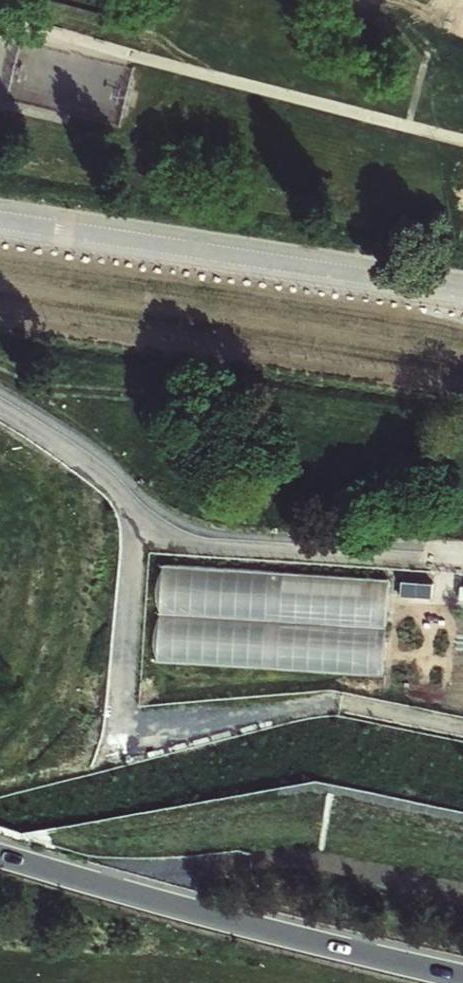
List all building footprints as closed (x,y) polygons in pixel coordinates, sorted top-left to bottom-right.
[(437,0),(380,0),(433,14),(437,0)]
